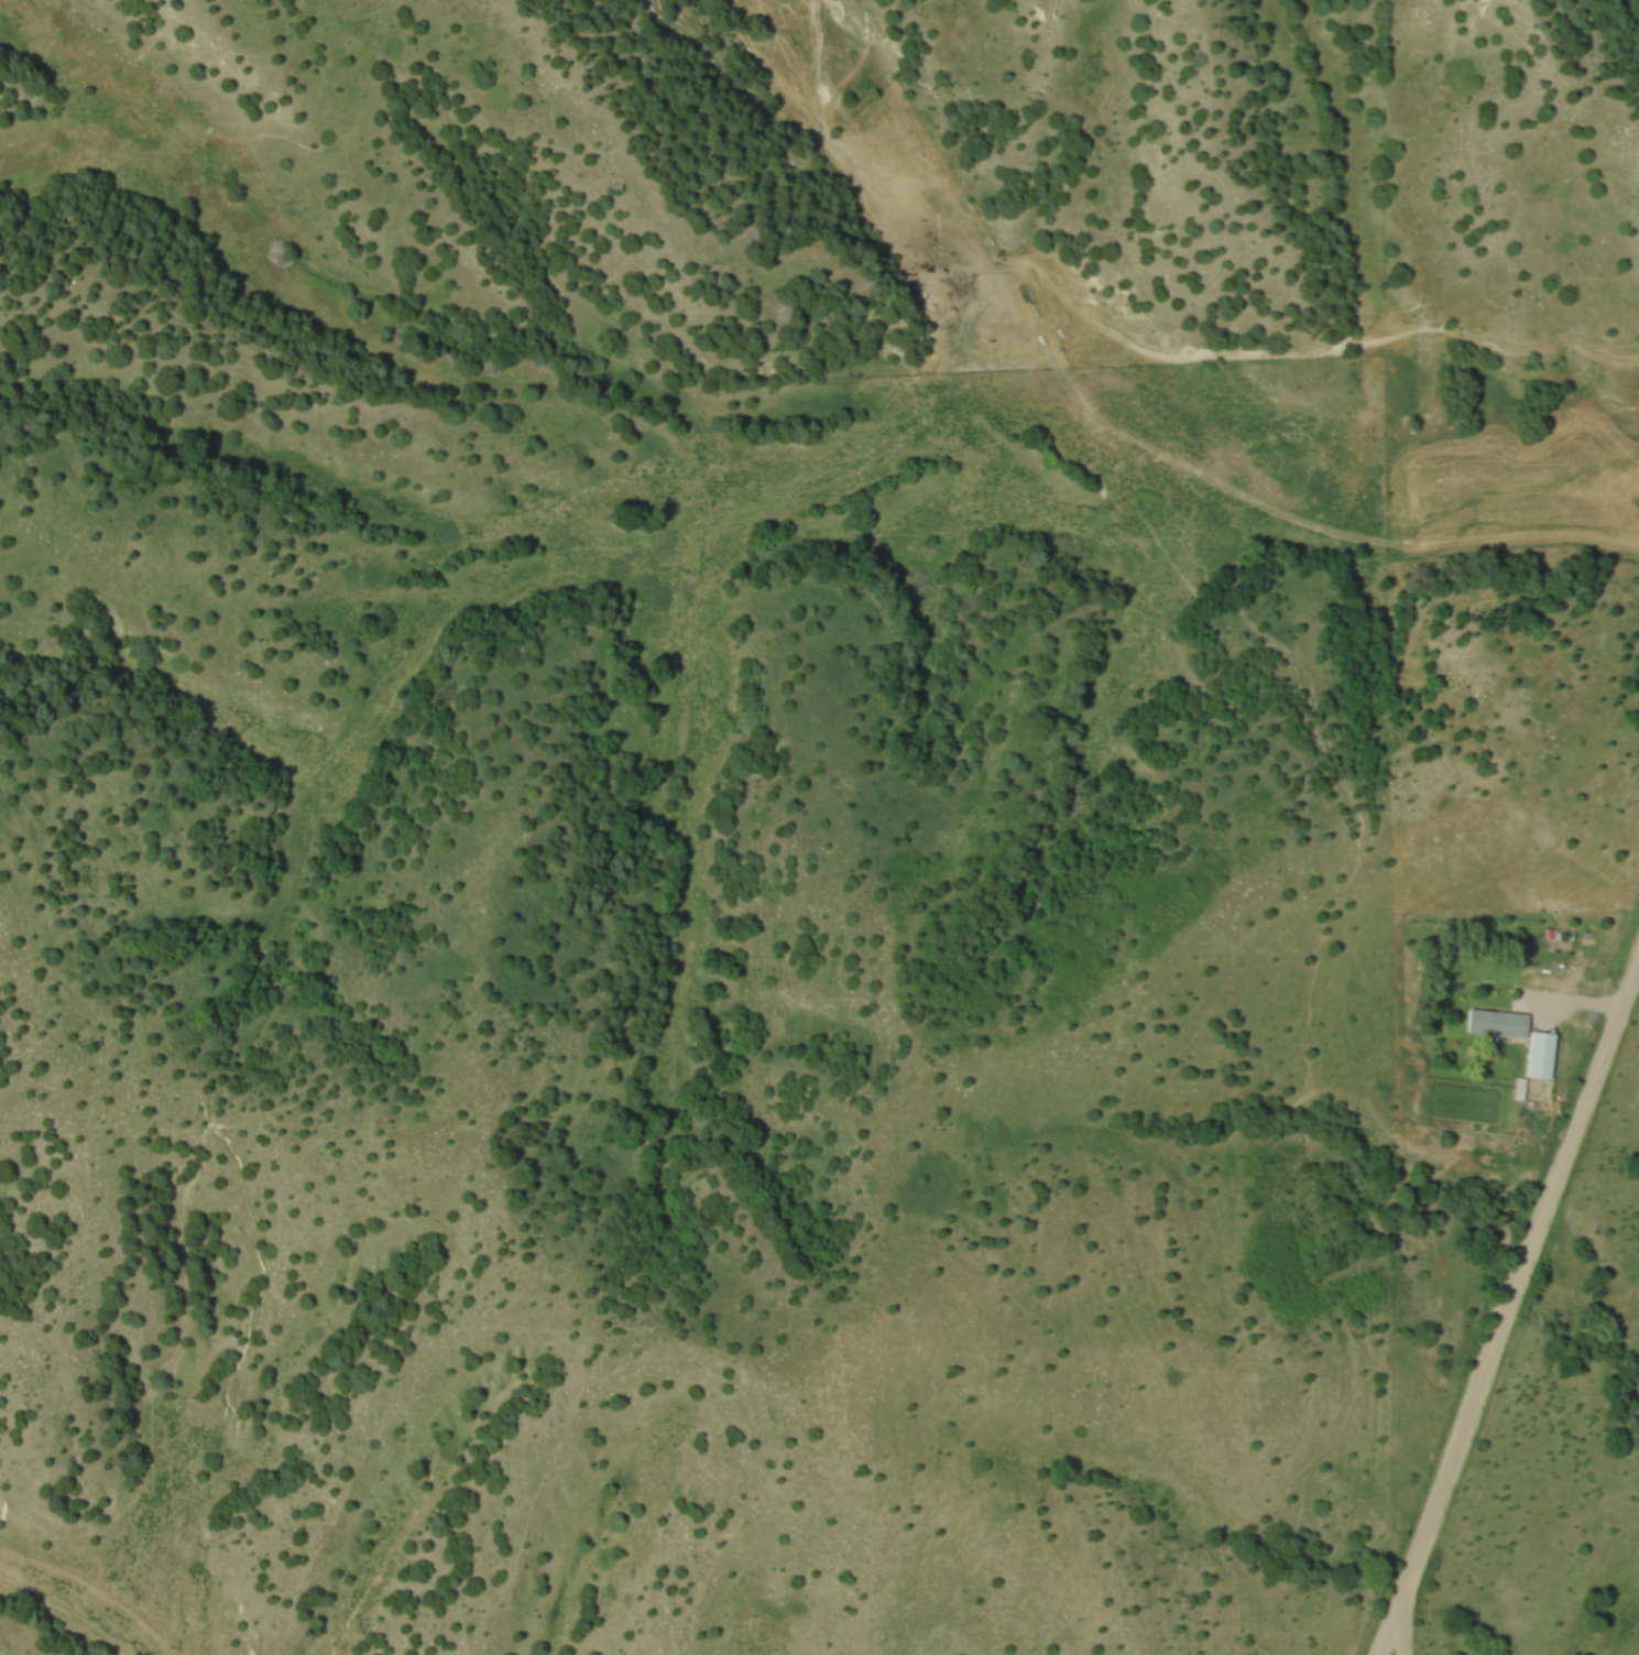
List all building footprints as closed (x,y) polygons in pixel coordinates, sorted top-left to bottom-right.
[(1464,1006),(1525,1012),(1522,1035),(1462,1030),(1464,1006)] [(1529,1030),(1552,1033),(1547,1076),(1525,1074),(1529,1030)] [(1514,1075),(1526,1076),(1523,1097),(1510,1096),(1514,1075)]
